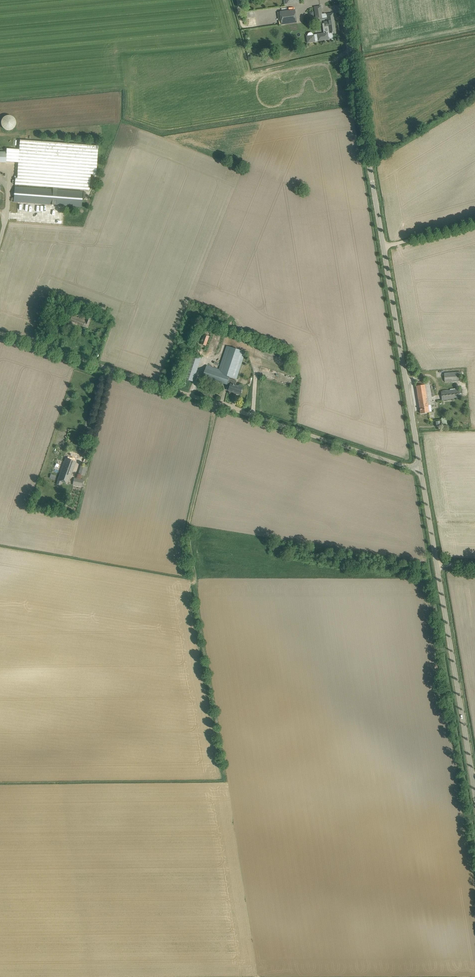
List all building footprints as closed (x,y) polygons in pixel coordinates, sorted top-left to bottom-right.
[(332,34),(332,33),(336,33),(333,14),(327,15),(326,14),(322,14),(321,6),(315,7),(317,20),(327,19),(327,21),(324,22),(325,27),(328,27),(329,33),(313,35),(313,34),(312,33),(311,33),(310,33),(309,33),(309,34),(308,35),(308,36),(307,36),(308,43),(329,40),(329,38),(330,39),(331,39),(332,38),(333,38),(333,37),(333,36),(333,35),(332,34)] [(282,24),(297,22),(295,10),(280,12),(282,24)] [(0,120),(0,122),(8,131),(17,124),(8,113),(0,120)] [(98,146),(98,144),(19,138),(16,177),(15,177),(14,184),(89,190),(90,173),(96,174),(99,146),(98,146)] [(14,202),(82,207),(83,191),(15,187),(14,202)] [(80,325),(87,328),(91,318),(83,315),(82,317),(81,317),(81,318),(71,314),(68,322),(80,326),(80,325)] [(210,336),(205,334),(201,344),(206,346),(210,336)] [(236,393),(241,395),(243,388),(236,386),(246,352),(228,346),(220,370),(207,365),(203,377),(227,385),(228,383),(231,384),(229,391),(236,393)] [(444,373),(444,382),(461,381),(460,372),(444,373)] [(416,379),(421,414),(433,412),(432,405),(433,404),(435,404),(434,401),(432,401),(429,380),(423,381),(423,380),(422,380),(421,378),(416,379)] [(441,391),(442,400),(462,398),(462,389),(441,391)] [(60,474),(56,484),(62,486),(63,482),(67,484),(75,462),(76,462),(77,456),(68,453),(64,462),(58,460),(54,471),(60,474)] [(78,474),(85,476),(88,467),(80,465),(78,474)]
